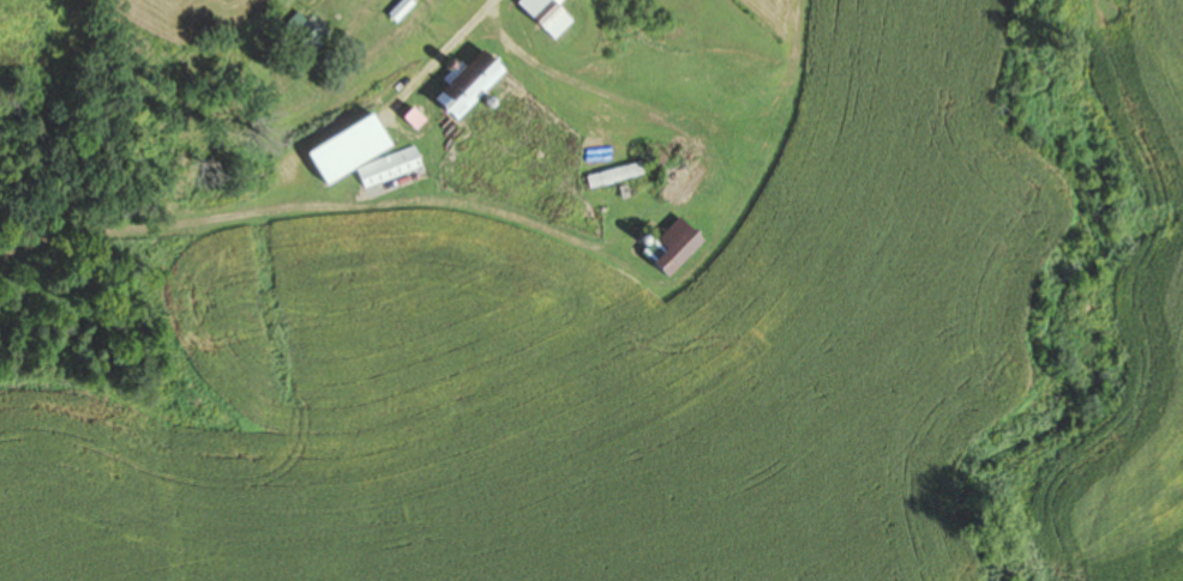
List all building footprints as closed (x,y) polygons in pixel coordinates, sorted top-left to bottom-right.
[(395,21),(413,3),(410,0),(400,0),(387,13),(395,21)] [(517,10),(557,36),(570,17),(557,7),(562,0),(524,0),(517,10)] [(290,35),(308,52),(322,38),(305,21),(290,35)] [(454,121),(504,72),(482,49),(432,98),(454,121)] [(364,189),(421,166),(412,145),(355,168),(364,189)] [(643,172),(640,162),(586,176),(589,187),(643,172)] [(675,284),(709,246),(676,217),(642,254),(675,284)]
